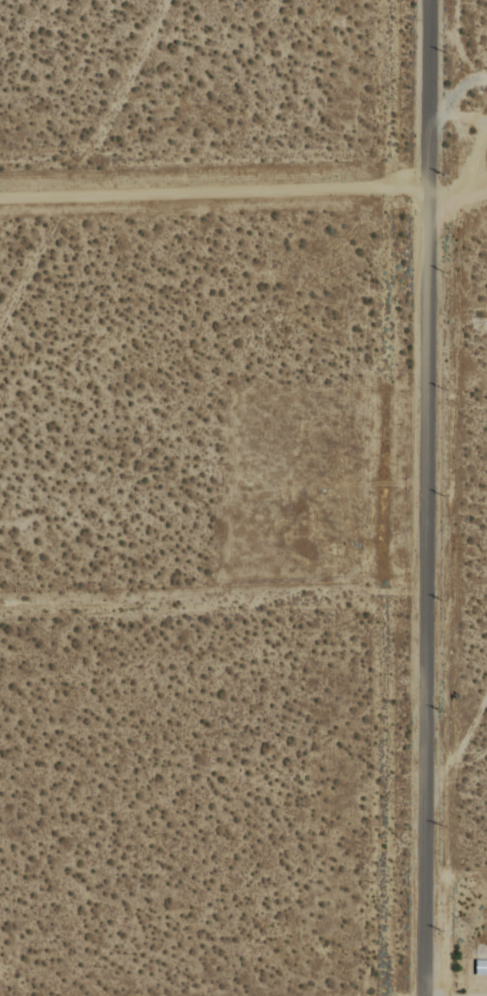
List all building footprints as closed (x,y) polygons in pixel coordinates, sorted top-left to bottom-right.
[(486,977),(486,962),(476,961),(475,977),(486,977)]
